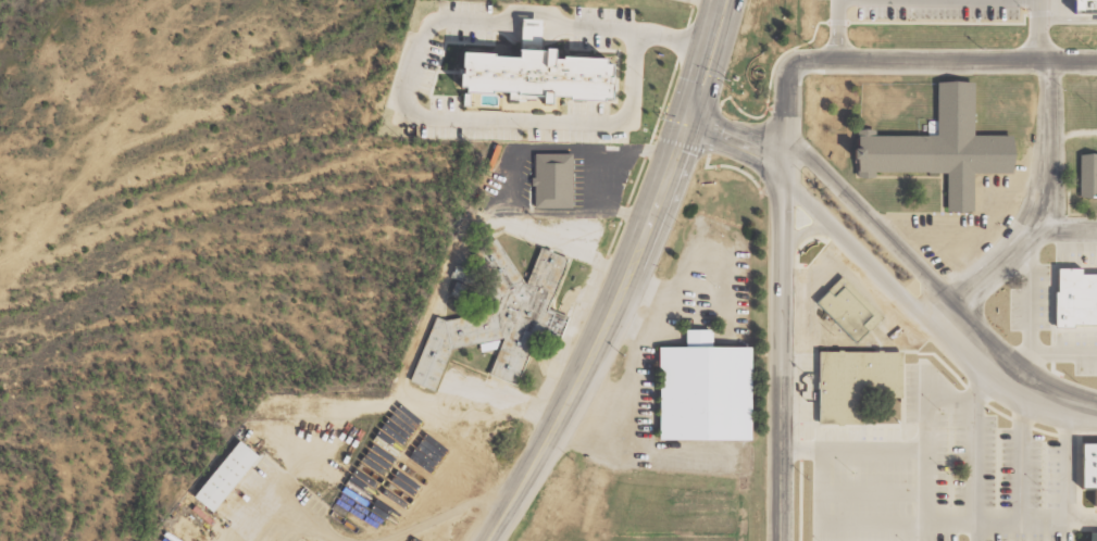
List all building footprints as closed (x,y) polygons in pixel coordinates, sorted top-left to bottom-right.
[(1065,21),(1096,21),(1096,0),(1065,0),(1065,21)] [(515,29),(515,58),(511,58),(511,74),(482,73),(482,68),(453,67),(452,89),(450,89),(450,100),(456,100),(454,108),(483,108),(483,104),(507,105),(507,110),(529,110),(529,119),(543,119),(544,110),(562,111),(561,114),(595,115),(595,113),(602,113),(602,100),(599,100),(599,93),(603,93),(603,76),(598,76),(598,72),(552,71),(552,73),(541,73),(541,67),(534,67),(535,29),(515,29)] [(934,88),(933,142),(852,141),(851,177),(942,178),(942,218),(969,218),(969,180),(1007,181),(1008,140),(967,140),(968,89),(934,88)] [(573,154),(533,154),(534,207),(573,207),(573,154)] [(1080,154),(1081,197),(1096,197),(1096,154),(1080,154)] [(432,316),(409,382),(433,390),(449,346),(500,340),(488,375),(516,385),(544,340),(555,344),(565,316),(547,310),(566,258),(538,248),(525,286),(495,238),(476,250),(480,256),(477,265),(493,290),(484,287),(489,295),(477,302),(477,303),(484,314),(441,319),(432,316)] [(1052,300),(1049,299),(1049,335),(1068,335),(1068,330),(1096,331),(1096,335),(1096,281),(1076,280),(1076,276),(1052,275),(1052,300)] [(869,328),(864,324),(875,313),(840,276),(814,300),(855,342),(869,328)] [(680,335),(680,354),(657,354),(655,445),(743,448),(744,356),(707,356),(708,335),(680,335)] [(479,343),(480,351),(496,349),(495,340),(479,343)] [(820,352),(820,424),(859,424),(859,394),(903,394),(903,352),(820,352)] [(191,495),(236,440),(255,455),(212,512),(191,495)] [(1074,496),(1088,496),(1088,514),(1096,514),(1096,453),(1075,453),(1074,496)]
